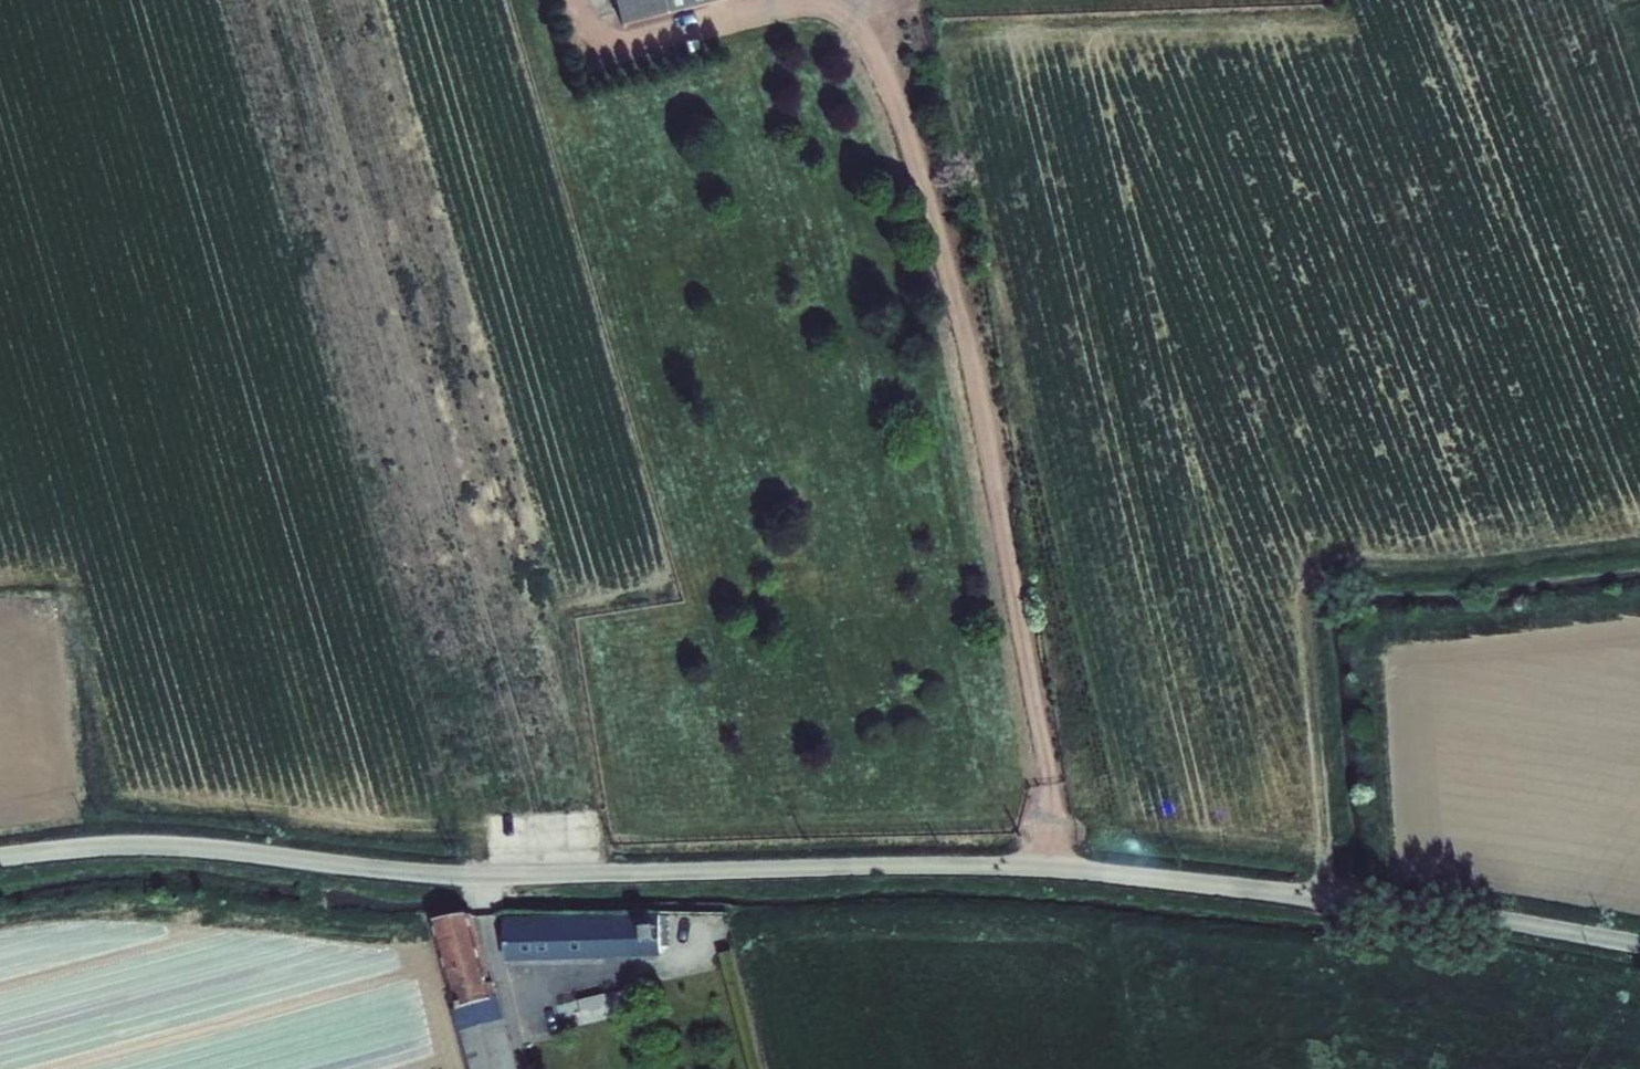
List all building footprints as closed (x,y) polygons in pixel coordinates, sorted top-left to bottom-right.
[(688,18),(684,0),(673,0),(678,20),(688,18)] [(688,18),(765,0),(684,0),(688,18)] [(476,1068),(518,1068),(501,1004),(495,1006),(470,922),(439,932),(476,1068)] [(511,927),(511,967),(629,967),(630,928),(511,927)]
